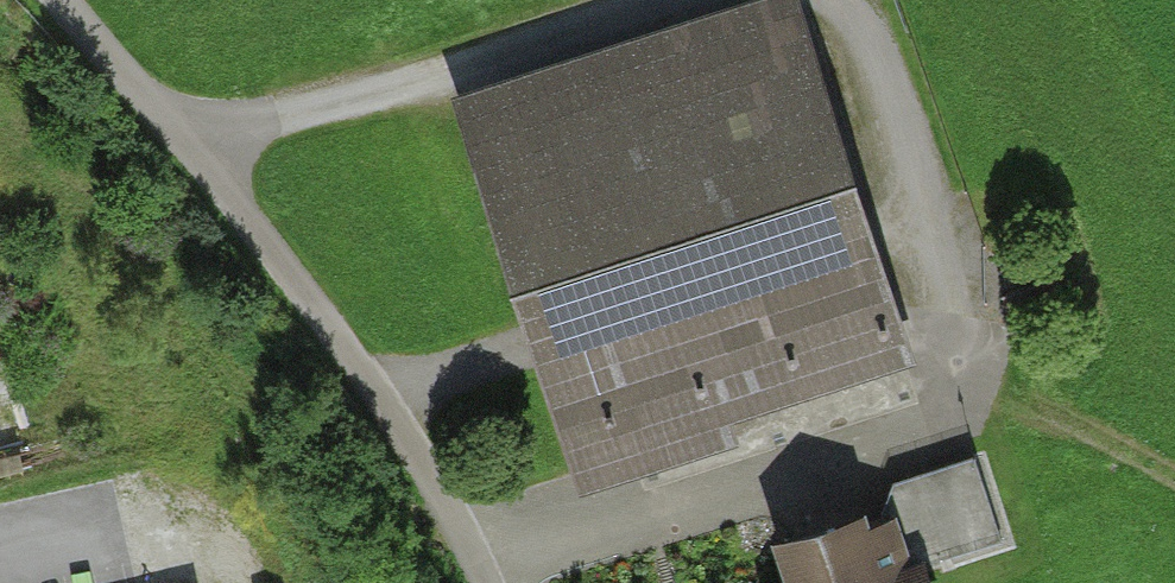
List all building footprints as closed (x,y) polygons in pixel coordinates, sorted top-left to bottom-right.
[(794,0),(761,0),(449,102),(572,472),(914,360),(794,0)] [(892,505),(765,547),(777,582),(918,582),(892,505)]
